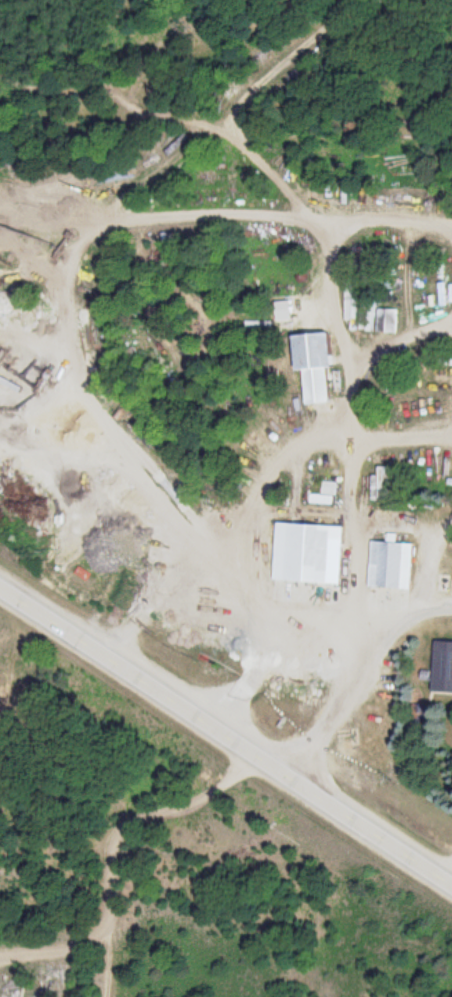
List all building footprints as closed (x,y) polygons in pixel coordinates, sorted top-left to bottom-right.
[(335,368),(334,333),(297,334),(299,370),(306,370),(307,403),(332,402),(331,368),(335,368)] [(391,466),(378,466),(378,499),(391,499),(391,466)] [(337,482),(324,482),(323,494),(310,494),(309,503),(336,504),(337,482)] [(344,526),(277,522),(273,580),(340,583),(344,526)] [(411,589),(413,543),(371,541),(369,587),(411,589)] [(433,692),(451,693),(451,641),(436,640),(433,692)]
